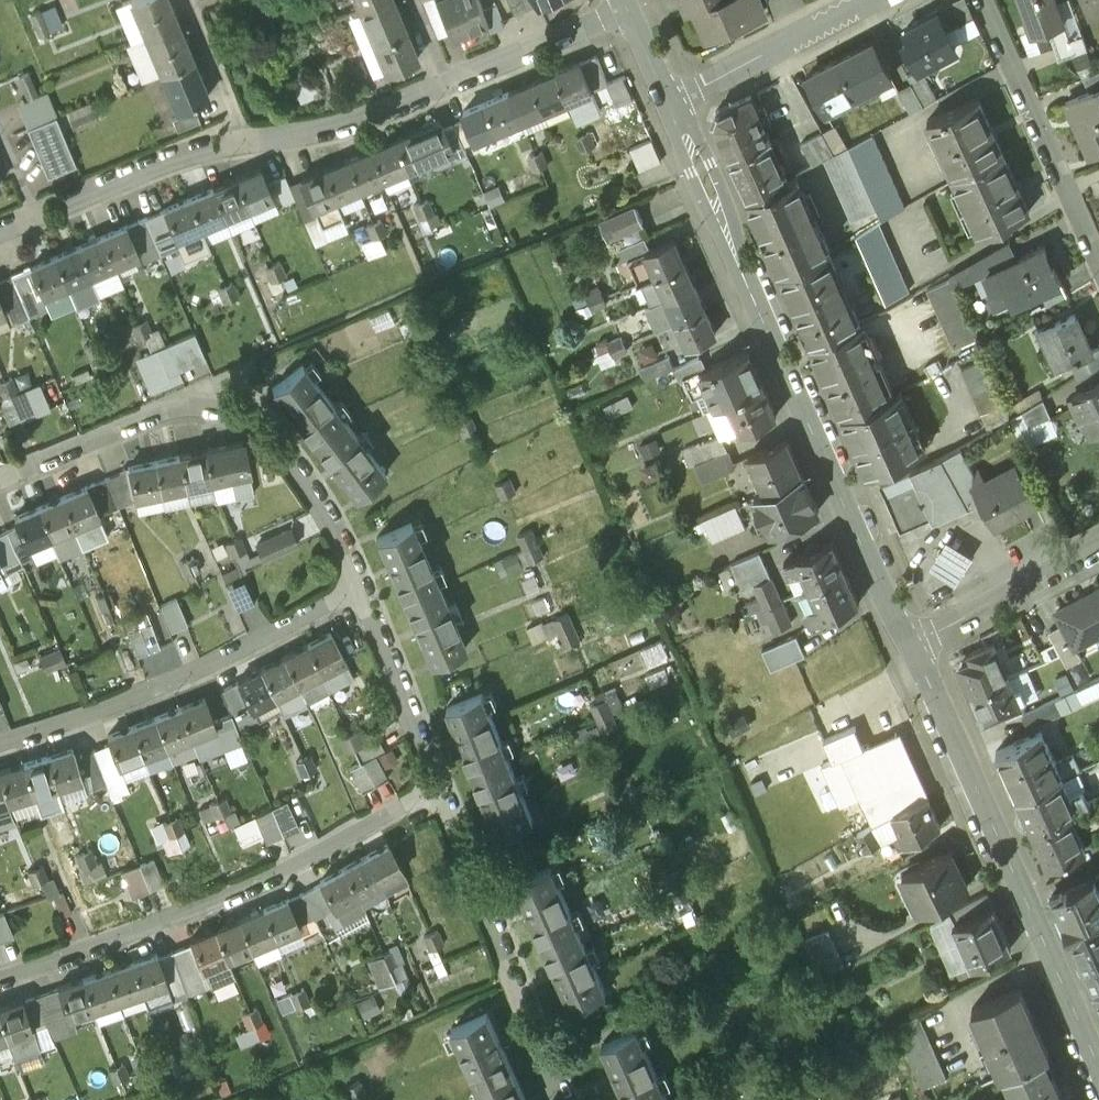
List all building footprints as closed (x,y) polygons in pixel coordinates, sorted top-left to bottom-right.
[(131,1),(146,37),(177,24),(167,0),(133,0),(131,1)] [(392,0),(377,0),(359,8),(386,73),(417,59),(392,0)] [(436,0),(423,0),(437,36),(449,31),(436,0)] [(449,31),(453,40),(490,25),(484,9),(480,0),(436,0),(449,31)] [(516,13),(539,3),(538,0),(511,0),(516,13)] [(698,3),(711,31),(728,24),(729,27),(743,21),(742,18),(768,6),(765,0),(705,0),(698,3)] [(1056,0),(1024,0),(1035,32),(1064,22),(1056,0)] [(255,23),(245,1),(236,5),(246,27),(255,23)] [(496,4),(484,9),(490,25),(492,30),(505,25),(496,4)] [(939,11),(906,29),(911,38),(905,41),(912,55),(918,52),(925,66),(956,50),(947,31),(949,30),(939,11)] [(49,33),(40,12),(30,16),(40,37),(49,33)] [(177,24),(146,37),(161,73),(193,60),(177,24)] [(1083,35),(1055,45),(1060,59),(1088,50),(1083,35)] [(873,41),(838,61),(857,96),(860,102),(880,91),(877,85),(892,77),(873,41)] [(597,55),(580,61),(592,90),(608,83),(597,55)] [(193,60),(161,73),(177,109),(208,96),(193,60)] [(580,61),(556,72),(568,100),(592,90),(580,61)] [(857,96),(838,61),(807,77),(826,113),(857,96)] [(999,68),(965,83),(970,96),(1005,80),(999,68)] [(1085,77),(1092,93),(1098,90),(1098,71),(1085,77)] [(568,100),(556,72),(533,82),(544,111),(568,100)] [(29,74),(20,77),(29,99),(38,95),(29,74)] [(936,100),(922,74),(911,81),(913,85),(924,106),(936,100)] [(279,77),(269,81),(279,102),(288,98),(279,77)] [(533,82),(509,92),(521,120),(544,111),(533,82)] [(913,85),(899,92),(911,113),(924,106),(913,85)] [(1069,103),(1092,157),(1098,154),(1098,90),(1092,93),(1069,103)] [(509,92),(485,102),(497,131),(521,120),(509,92)] [(752,95),(709,114),(728,157),(771,138),(766,127),(772,124),(765,108),(759,110),(752,95)] [(976,98),(927,121),(953,178),(1003,155),(976,98)] [(195,110),(173,120),(178,131),(200,122),(195,110)] [(95,112),(73,121),(77,130),(99,121),(95,112)] [(55,117),(27,129),(48,177),(76,165),(55,117)] [(476,142),(467,120),(455,125),(465,147),(476,142)] [(423,128),(394,141),(406,169),(406,170),(450,151),(451,150),(443,130),(440,122),(434,124),(431,123),(424,125),(423,128)] [(465,147),(455,125),(443,130),(451,150),(450,151),(454,159),(467,153),(465,147)] [(848,147),(836,125),(823,132),(835,154),(848,147)] [(595,146),(589,132),(582,135),(588,149),(595,146)] [(823,132),(805,142),(817,164),(835,154),(823,132)] [(906,208),(873,134),(848,147),(881,222),(906,208)] [(588,149),(582,135),(575,138),(581,152),(588,149)] [(771,138),(728,157),(747,200),(790,181),(771,138)] [(652,139),(630,149),(640,170),(662,161),(652,139)] [(394,141),(371,151),(383,179),(406,169),(394,141)] [(383,179),(371,151),(347,161),(359,189),(383,179)] [(548,166),(542,152),(535,155),(541,169),(548,166)] [(535,155),(528,158),(534,172),(541,169),(535,155)] [(1003,155),(953,178),(981,238),(1015,222),(1014,220),(1029,213),(1003,155)] [(347,161),(323,171),(335,200),(359,189),(347,161)] [(260,169),(236,180),(248,208),(272,198),(260,169)] [(318,174),(290,185),(295,199),(300,211),(329,199),(318,174)] [(286,177),(274,182),(283,204),(295,199),(290,185),(286,177)] [(806,197),(798,177),(790,181),(747,200),(780,275),(830,254),(821,235),(816,237),(806,216),(812,213),(805,197),(806,197)] [(236,180),(213,190),(224,218),(248,208),(236,180)] [(224,218),(213,190),(189,200),(201,228),(224,218)] [(189,200),(165,210),(177,238),(201,228),(189,200)] [(434,215),(428,201),(421,204),(426,218),(434,215)] [(426,218),(421,204),(414,207),(419,221),(426,218)] [(636,206),(600,221),(607,238),(643,223),(636,206)] [(160,212),(146,218),(156,242),(170,236),(160,212)] [(146,218),(127,226),(139,255),(142,263),(161,255),(156,242),(146,218)] [(386,235),(381,221),(374,224),(380,238),(386,235)] [(860,232),(890,302),(914,291),(884,222),(860,232)] [(372,240),(362,244),(369,260),(386,253),(380,238),(374,224),(367,227),(372,240)] [(127,226),(102,237),(114,265),(139,255),(127,226)] [(102,237),(97,239),(95,234),(89,237),(91,241),(79,246),(91,275),(99,295),(123,285),(114,265),(102,237)] [(645,236),(618,247),(624,261),(628,259),(651,249),(645,236)] [(651,249),(628,259),(639,283),(641,282),(685,263),(674,239),(651,249)] [(1005,243),(949,276),(951,280),(955,289),(989,275),(1014,264),(1005,243)] [(79,246),(55,256),(67,285),(91,275),(79,246)] [(1014,264),(989,275),(996,293),(1009,287),(1016,304),(1062,284),(1047,249),(1014,264)] [(830,254),(780,275),(811,346),(858,325),(860,324),(853,306),(849,308),(834,274),(838,272),(830,254)] [(55,256),(31,267),(43,295),(67,285),(55,256)] [(685,263),(641,282),(652,306),(695,287),(685,263)] [(280,264),(273,267),(279,281),(286,278),(280,264)] [(31,267),(12,275),(30,316),(49,308),(43,295),(31,267)] [(279,281),(273,267),(266,270),(272,284),(279,281)] [(0,280),(0,286),(15,322),(30,316),(12,275),(0,280)] [(955,289),(951,280),(926,293),(951,351),(977,340),(955,289)] [(238,298),(232,284),(225,287),(231,301),(238,298)] [(225,287),(218,290),(224,304),(231,301),(225,287)] [(652,306),(646,308),(657,331),(668,327),(706,310),(695,287),(652,306)] [(601,292),(587,298),(590,305),(604,299),(601,292)] [(604,299),(590,305),(593,312),(607,305),(604,299)] [(706,310),(668,327),(678,351),(716,334),(706,310)] [(1076,316),(1045,330),(1053,349),(1050,350),(1057,368),(1076,360),(1077,361),(1093,354),(1092,352),(1076,316)] [(428,318),(414,324),(420,338),(434,332),(428,318)] [(146,321),(139,324),(145,338),(152,335),(146,321)] [(145,338),(139,324),(132,327),(138,341),(145,338)] [(858,325),(811,346),(842,417),(889,397),(858,325)] [(194,334),(167,345),(177,369),(178,369),(204,358),(194,334)] [(622,338),(608,344),(611,351),(625,345),(622,338)] [(98,341),(92,344),(97,358),(104,355),(98,341)] [(92,344),(85,347),(90,361),(97,358),(92,344)] [(167,345),(140,357),(153,390),(181,378),(178,369),(177,369),(167,345)] [(611,351),(600,356),(605,367),(616,362),(614,358),(628,352),(625,345),(611,351)] [(1077,361),(1083,377),(1098,367),(1098,349),(1092,352),(1093,354),(1077,361)] [(705,370),(700,372),(700,373),(686,379),(686,380),(693,397),(708,390),(716,409),(728,404),(763,388),(747,351),(705,370)] [(670,358),(640,371),(645,382),(675,369),(670,358)] [(699,358),(676,368),(682,382),(686,380),(686,379),(700,373),(700,372),(705,370),(699,358)] [(938,375),(957,431),(1005,415),(985,359),(938,375)] [(385,475),(302,366),(272,389),(355,498),(385,475)] [(18,392),(12,378),(5,381),(11,395),(18,392)] [(0,383),(0,387),(4,397),(11,395),(5,381),(0,383)] [(763,388),(728,404),(740,433),(776,417),(763,388)] [(1073,400),(1081,419),(1085,417),(1093,435),(1098,432),(1098,388),(1073,400)] [(11,395),(0,400),(0,402),(9,425),(22,420),(11,395)] [(889,397),(842,417),(867,475),(921,452),(908,422),(906,423),(893,395),(889,397)] [(1044,400),(1023,412),(1028,427),(1051,418),(1044,400)] [(472,419),(458,425),(464,438),(478,432),(472,419)] [(720,436),(700,445),(699,443),(689,448),(697,465),(727,452),(720,436)] [(786,440),(748,457),(764,493),(802,477),(786,440)] [(243,443),(204,451),(211,481),(231,477),(235,497),(254,493),(243,443)] [(961,448),(954,453),(941,458),(965,502),(978,495),(972,484),(973,468),(961,448)] [(204,451),(179,456),(186,487),(211,481),(204,451)] [(697,465),(695,466),(702,484),(735,470),(727,452),(697,465)] [(179,456),(154,462),(160,492),(186,487),(179,456)] [(941,458),(893,479),(898,491),(887,496),(901,530),(929,517),(930,520),(966,504),(965,502),(941,458)] [(154,462),(128,467),(135,498),(160,492),(154,462)] [(1018,464),(987,481),(985,477),(972,484),(978,495),(985,507),(986,507),(995,524),(1022,510),(1020,506),(1033,499),(1024,483),(1027,482),(1018,464)] [(131,502),(124,471),(107,479),(118,507),(131,502)] [(764,493),(754,498),(770,534),(818,513),(802,477),(764,493)] [(107,479),(92,485),(104,513),(118,507),(107,479)] [(510,479),(497,485),(503,499),(516,493),(510,479)] [(86,487),(62,498),(74,526),(99,516),(86,487)] [(62,498),(39,508),(51,536),(74,526),(62,498)] [(735,506),(702,520),(712,543),(745,528),(735,506)] [(39,508),(14,518),(18,526),(27,547),(28,546),(51,536),(39,508)] [(465,649),(411,524),(377,538),(431,664),(465,649)] [(27,547),(18,526),(7,531),(21,562),(32,556),(28,546),(27,547)] [(290,530),(257,544),(264,560),(297,546),(290,530)] [(532,530),(518,536),(530,563),(544,557),(532,530)] [(0,535),(0,561),(8,575),(23,567),(21,562),(7,531),(0,535)] [(951,536),(940,568),(968,578),(980,546),(951,536)] [(246,551),(240,538),(233,541),(239,554),(246,551)] [(233,541),(226,543),(232,557),(239,554),(233,541)] [(831,543),(795,558),(795,559),(784,564),(789,576),(801,571),(809,589),(845,573),(831,543)] [(759,553),(731,565),(742,591),(753,586),(759,601),(746,607),(749,615),(757,612),(780,601),(759,553)] [(193,557),(186,560),(192,574),(199,571),(193,557)] [(192,574),(186,560),(179,563),(185,577),(192,574)] [(212,569),(194,577),(198,587),(216,579),(212,569)] [(845,573),(809,589),(816,607),(805,612),(810,624),(822,619),(822,620),(858,604),(845,573)] [(243,577),(226,585),(237,611),(255,603),(243,577)] [(1056,613),(1062,625),(1075,648),(1076,648),(1098,635),(1098,590),(1056,613)] [(110,593),(103,596),(109,609),(116,607),(110,593)] [(103,596),(96,599),(102,612),(109,609),(103,596)] [(175,599),(159,606),(169,632),(185,625),(175,599)] [(780,601),(757,612),(762,624),(769,622),(773,632),(791,624),(780,601)] [(568,613),(555,619),(566,646),(580,640),(568,613)] [(176,639),(165,643),(155,619),(132,628),(150,675),(184,662),(176,639)] [(538,640),(553,634),(547,619),(532,626),(538,640)] [(1075,648),(1062,625),(1048,632),(1067,667),(1082,659),(1076,648),(1075,648)] [(330,633),(306,645),(321,672),(344,660),(330,633)] [(796,636),(762,651),(770,671),(805,656),(796,636)] [(994,644),(971,654),(973,659),(959,665),(972,694),(1006,678),(1001,667),(1004,666),(994,644)] [(306,645),(284,657),(298,684),(306,701),(328,690),(321,672),(306,645)] [(1051,647),(1039,653),(1045,664),(1056,657),(1051,647)] [(59,650),(52,653),(55,660),(58,667),(65,664),(59,650)] [(52,653),(39,659),(42,666),(55,660),(52,653)] [(284,657),(261,668),(275,696),(298,684),(284,657)] [(55,660),(42,666),(45,673),(58,667),(55,660)] [(261,668),(238,681),(252,708),(275,696),(261,668)] [(1006,678),(972,694),(983,720),(1027,701),(1021,688),(1015,691),(1009,677),(1006,678)] [(254,721),(234,683),(221,690),(231,714),(238,729),(254,721)] [(1076,690),(1024,714),(1030,727),(1084,706),(1076,690)] [(532,820),(482,693),(448,707),(498,834),(532,820)] [(213,721),(204,698),(179,708),(191,737),(199,757),(223,747),(213,721)] [(606,699),(592,705),(604,732),(617,726),(606,699)] [(179,708),(156,717),(167,746),(191,737),(179,708)] [(231,714),(213,721),(223,747),(242,740),(238,729),(231,714)] [(156,717),(132,726),(143,755),(167,746),(156,717)] [(132,726),(107,736),(118,765),(143,755),(132,726)] [(896,733),(865,747),(856,728),(827,742),(836,761),(825,766),(843,806),(862,797),(876,825),(893,816),(927,798),(896,733)] [(362,729),(348,735),(354,749),(368,743),(362,729)] [(1043,732),(998,752),(1018,799),(1063,778),(1043,732)] [(348,735),(341,738),(347,752),(354,749),(348,735)] [(378,739),(355,750),(361,763),(375,756),(384,751),(378,739)] [(124,792),(106,746),(93,751),(107,785),(112,797),(124,792)] [(72,749),(47,757),(56,786),(81,779),(72,749)] [(107,785),(93,751),(79,756),(90,790),(107,785)] [(316,770),(310,756),(303,759),(309,773),(316,770)] [(361,763),(350,769),(361,792),(387,779),(375,756),(361,763)] [(47,757),(23,765),(32,794),(56,786),(47,757)] [(303,759),(296,761),(302,775),(309,773),(303,759)] [(0,772),(0,779),(7,802),(32,794),(23,765),(0,772)] [(1063,778),(1018,799),(1022,807),(1019,810),(1018,815),(1019,820),(1022,823),(1026,826),(1030,826),(1031,828),(1069,811),(1075,808),(1089,802),(1083,789),(1070,795),(1063,778)] [(642,784),(629,790),(640,816),(654,810),(642,784)] [(224,797),(217,800),(223,814),(230,811),(224,797)] [(941,827),(928,797),(927,798),(893,816),(901,835),(895,838),(900,848),(941,827)] [(217,800),(210,803),(216,817),(223,814),(217,800)] [(299,829),(287,800),(271,808),(283,836),(299,829)] [(283,836),(271,808),(255,815),(267,843),(283,836)] [(1069,811),(1031,828),(1041,851),(1045,850),(1051,864),(1070,855),(1069,854),(1085,847),(1069,811)] [(177,817),(170,820),(176,834),(183,831),(177,817)] [(170,820),(163,823),(169,837),(176,834),(170,820)] [(882,845),(872,827),(859,834),(869,852),(882,845)] [(403,872),(388,844),(365,857),(380,884),(386,896),(408,884),(403,872)] [(90,849),(83,852),(89,866),(96,863),(90,849)] [(949,851),(926,862),(927,865),(902,877),(919,911),(938,902),(937,899),(966,886),(949,851)] [(89,866),(83,852),(76,855),(82,869),(89,866)] [(380,884),(365,857),(343,869),(358,896),(363,908),(386,896),(380,884)] [(163,883),(153,859),(139,864),(149,889),(163,883)] [(139,864),(120,870),(131,897),(149,889),(139,864)] [(47,879),(41,865),(34,868),(40,882),(47,879)] [(605,991),(550,866),(516,881),(571,1006),(605,991)] [(40,882),(34,868),(27,871),(33,885),(40,882)] [(358,896),(343,869),(320,881),(335,909),(358,896)] [(679,869),(665,875),(677,902),(691,896),(679,869)] [(1098,876),(1097,876),(1068,888),(1069,890),(1054,897),(1069,935),(1098,922),(1098,875),(1098,876)] [(793,881),(780,886),(788,907),(801,901),(793,881)] [(316,886),(301,893),(313,918),(314,920),(330,911),(316,886)] [(301,893),(287,899),(297,924),(313,918),(301,893)] [(985,893),(949,912),(954,924),(991,908),(985,893)] [(287,899),(263,909),(274,938),(299,928),(297,924),(287,899)] [(954,924),(953,925),(972,966),(1010,950),(991,908),(954,924)] [(18,935),(12,909),(0,912),(0,939),(18,935)] [(263,909),(239,919),(251,948),(274,938),(263,909)] [(239,919),(215,929),(227,958),(251,948),(239,919)] [(1069,935),(1093,991),(1098,988),(1098,922),(1069,935)] [(227,958),(215,929),(190,940),(202,968),(210,987),(235,977),(227,958)] [(437,931),(430,934),(436,948),(443,945),(437,931)] [(830,931),(806,941),(821,976),(845,966),(830,931)] [(430,934),(423,937),(429,951),(436,948),(430,934)] [(187,944),(172,950),(181,979),(187,995),(201,989),(198,982),(202,981),(187,944)] [(397,948),(383,954),(389,968),(400,994),(412,989),(401,963),(403,961),(397,948)] [(172,950),(157,956),(166,983),(165,983),(165,984),(181,979),(172,950)] [(156,954),(131,962),(141,991),(165,983),(166,983),(157,956),(156,954)] [(383,954),(376,957),(382,970),(389,968),(383,954)] [(131,962),(107,970),(117,999),(141,991),(131,962)] [(107,970),(82,979),(92,1008),(117,999),(107,970)] [(82,979),(57,987),(67,1016),(92,1008),(82,979)] [(303,987),(296,990),(302,1004),(309,1001),(303,987)] [(1019,988),(972,1008),(1001,1075),(1005,1074),(1044,1057),(1049,1055),(1019,988)] [(52,990),(36,996),(45,1024),(62,1018),(52,990)] [(296,990),(277,998),(282,1012),(302,1004),(296,990)] [(36,996),(22,1000),(31,1029),(32,1029),(45,1024),(36,996)] [(0,1007),(0,1019),(6,1037),(14,1057),(38,1049),(32,1029),(31,1029),(22,1000),(21,999),(0,1007)] [(262,1021),(256,1007),(249,1010),(255,1023),(262,1021)] [(249,1010),(242,1013),(248,1026),(255,1023),(249,1010)] [(487,1013),(452,1028),(484,1099),(525,1099),(487,1013)] [(947,1077),(919,1013),(896,1026),(923,1088),(947,1077)] [(602,1043),(627,1099),(668,1099),(636,1028),(602,1043)] [(764,1063),(752,1036),(738,1042),(750,1069),(764,1063)] [(176,1056),(170,1042),(163,1045),(169,1059),(176,1056)] [(169,1059),(163,1045),(156,1048),(162,1062),(169,1059)] [(1005,1074),(1016,1099),(1064,1099),(1059,1090),(1044,1057),(1005,1074)] [(129,1076),(123,1062),(116,1065),(122,1079),(129,1076)] [(122,1079),(116,1065),(109,1068),(115,1082),(122,1079)] [(359,1080),(345,1086),(351,1099),(365,1093),(359,1080)] [(32,1099),(55,1099),(52,1092),(32,1099)]
